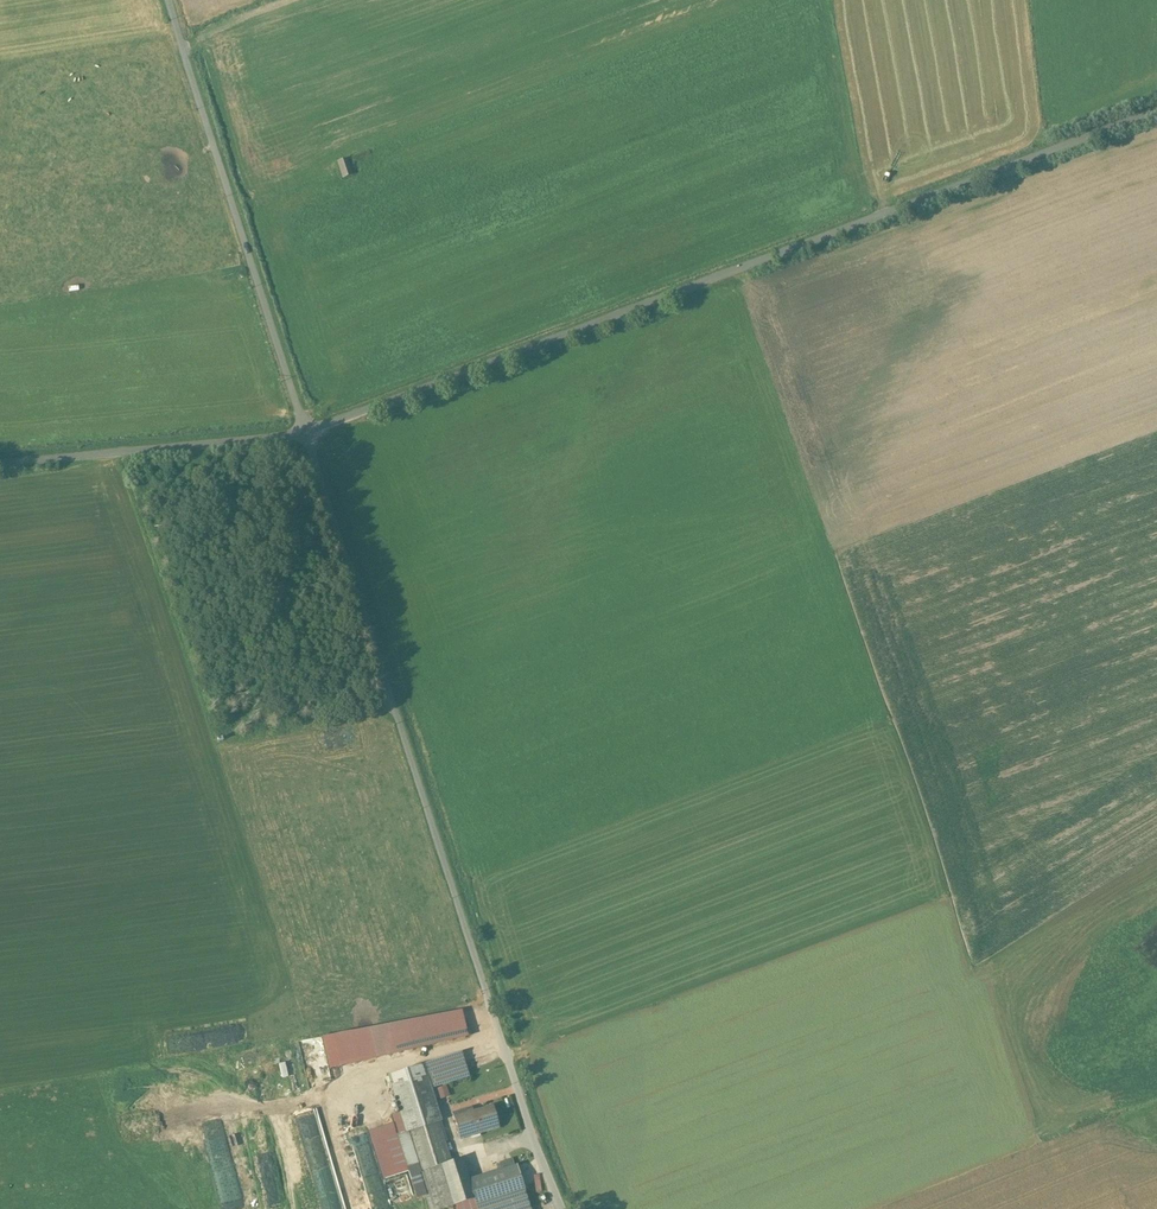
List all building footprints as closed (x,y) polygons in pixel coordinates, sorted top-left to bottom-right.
[(347,158),(338,161),(343,177),(352,174),(347,158)] [(321,1035),(326,1066),(467,1040),(461,1009),(321,1035)] [(423,1065),(389,1075),(407,1131),(409,1130),(409,1129),(439,1121),(439,1122),(441,1121),(430,1088),(468,1076),(461,1053),(423,1065)] [(282,1077),(289,1076),(286,1062),(280,1063),(282,1077)] [(441,1098),(450,1095),(446,1085),(437,1088),(441,1098)] [(492,1107),(473,1112),(472,1109),(452,1114),(458,1138),(497,1127),(492,1107)] [(439,1121),(409,1129),(409,1130),(419,1163),(421,1171),(427,1169),(443,1164),(451,1161),(439,1122),(439,1121)] [(407,1131),(396,1134),(407,1167),(419,1163),(409,1130),(407,1131)] [(451,1161),(443,1164),(452,1193),(471,1187),(469,1180),(462,1158),(451,1161)] [(427,1169),(440,1208),(455,1204),(452,1193),(443,1164),(427,1169)] [(469,1180),(471,1187),(475,1198),(474,1199),(477,1208),(520,1208),(528,1206),(523,1191),(515,1165),(469,1180)] [(471,1187),(452,1193),(455,1204),(474,1199),(475,1198),(471,1187)]
